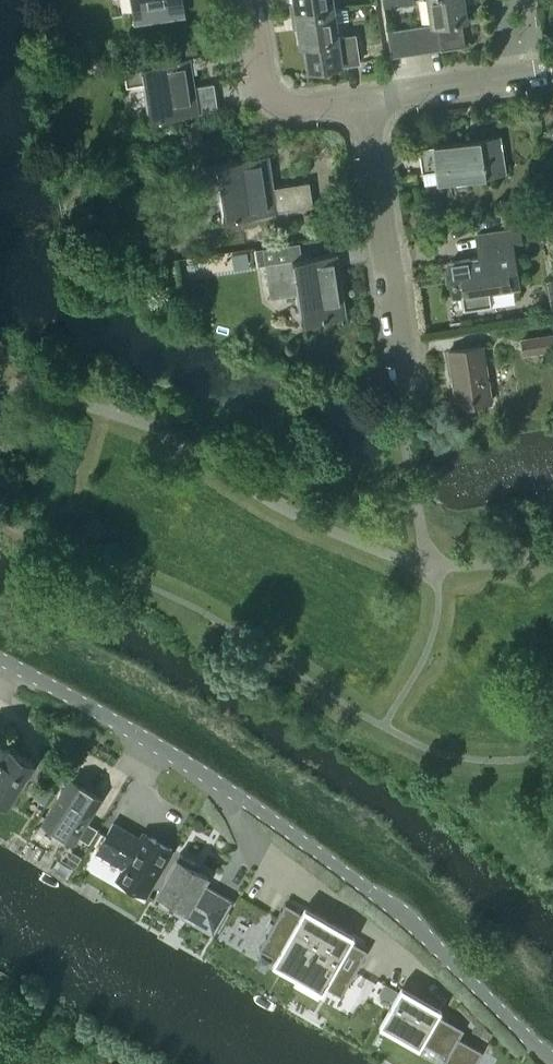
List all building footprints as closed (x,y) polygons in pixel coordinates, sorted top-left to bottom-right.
[(134,12),(157,8),(159,18),(183,14),(182,5),(181,0),(132,0),(134,12)] [(292,16),(333,9),(332,0),(294,0),(295,5),(290,7),(292,16)] [(425,25),(429,51),(441,49),(468,45),(464,20),(468,20),(465,1),(467,0),(427,0),(430,24),(425,25)] [(333,9),(292,16),(293,25),(298,26),(301,45),(312,43),(315,67),(311,68),(311,69),(359,62),(355,34),(338,36),(335,20),(349,18),(347,7),(333,9)] [(425,25),(413,27),(416,53),(429,51),(425,25)] [(413,27),(400,29),(404,55),(416,53),(413,27)] [(404,55),(400,29),(387,31),(391,57),(404,55)] [(132,65),(124,66),(127,84),(144,81),(150,120),(218,109),(214,83),(194,86),(190,57),(200,55),(132,65)] [(422,172),(433,171),(435,184),(504,174),(498,135),(418,147),(422,172)] [(268,188),(264,155),(199,165),(202,184),(219,182),(224,219),(312,205),(309,182),(268,188)] [(491,293),(518,289),(511,243),(521,242),(518,228),(477,234),(480,257),(450,261),(455,295),(462,294),(464,310),(493,305),(491,293)] [(265,263),(270,297),(298,293),(303,322),(342,316),(338,287),(341,286),(336,253),(265,263)] [(524,354),(552,349),(552,334),(521,339),(524,354)] [(482,345),(449,350),(458,407),(491,402),(482,345)] [(9,745),(0,739),(0,759),(9,745)] [(0,759),(0,794),(10,801),(35,762),(9,745),(0,759)] [(73,841),(77,835),(88,842),(96,829),(85,822),(101,798),(70,779),(43,822),(73,841)] [(113,822),(96,852),(123,868),(117,879),(145,895),(172,848),(144,832),(140,838),(113,822)] [(179,852),(152,900),(156,902),(157,903),(159,905),(160,906),(161,906),(163,907),(164,908),(166,908),(168,909),(172,911),(172,910),(176,903),(188,909),(197,915),(194,921),(212,932),(231,901),(202,884),(208,875),(192,866),(194,863),(195,861),(179,852)] [(285,902),(259,948),(276,957),(272,963),(274,964),(275,962),(298,975),(300,971),(326,926),(328,922),(305,909),(306,907),(305,906),(302,912),(285,902)] [(300,971),(298,975),(321,988),(320,990),(322,991),(325,985),(341,995),(368,949),(351,940),(354,934),(353,933),(351,935),(328,922),(326,926),(300,971)] [(379,1024),(381,1025),(382,1023),(418,1044),(417,1046),(419,1047),(422,1041),(446,1055),(443,1061),(449,1063),(474,1063),(482,1050),(459,1037),(464,1028),(438,1013),(441,1008),(440,1007),(439,1009),(402,988),(403,986),(401,985),(379,1024)]
